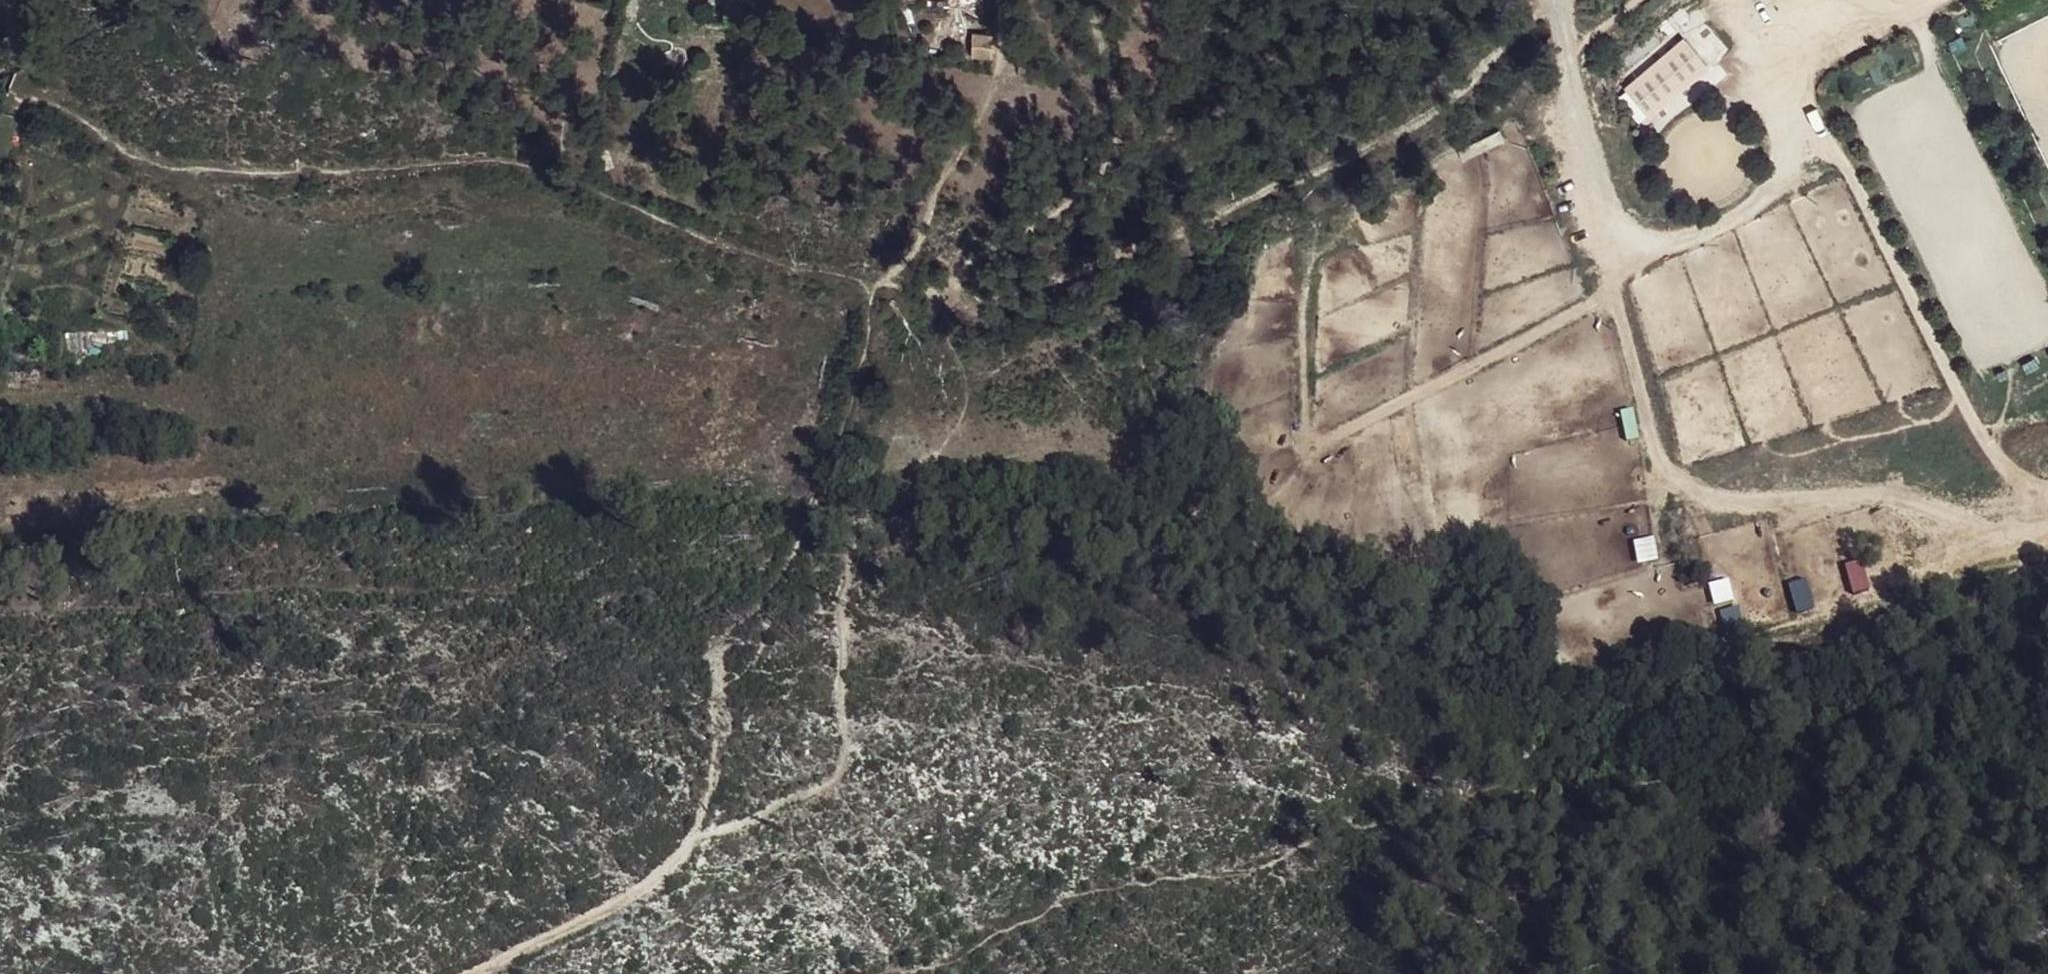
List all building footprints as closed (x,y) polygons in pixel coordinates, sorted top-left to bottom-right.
[(1624,88),(1651,119),(1710,68),(1683,37),(1624,88)]
